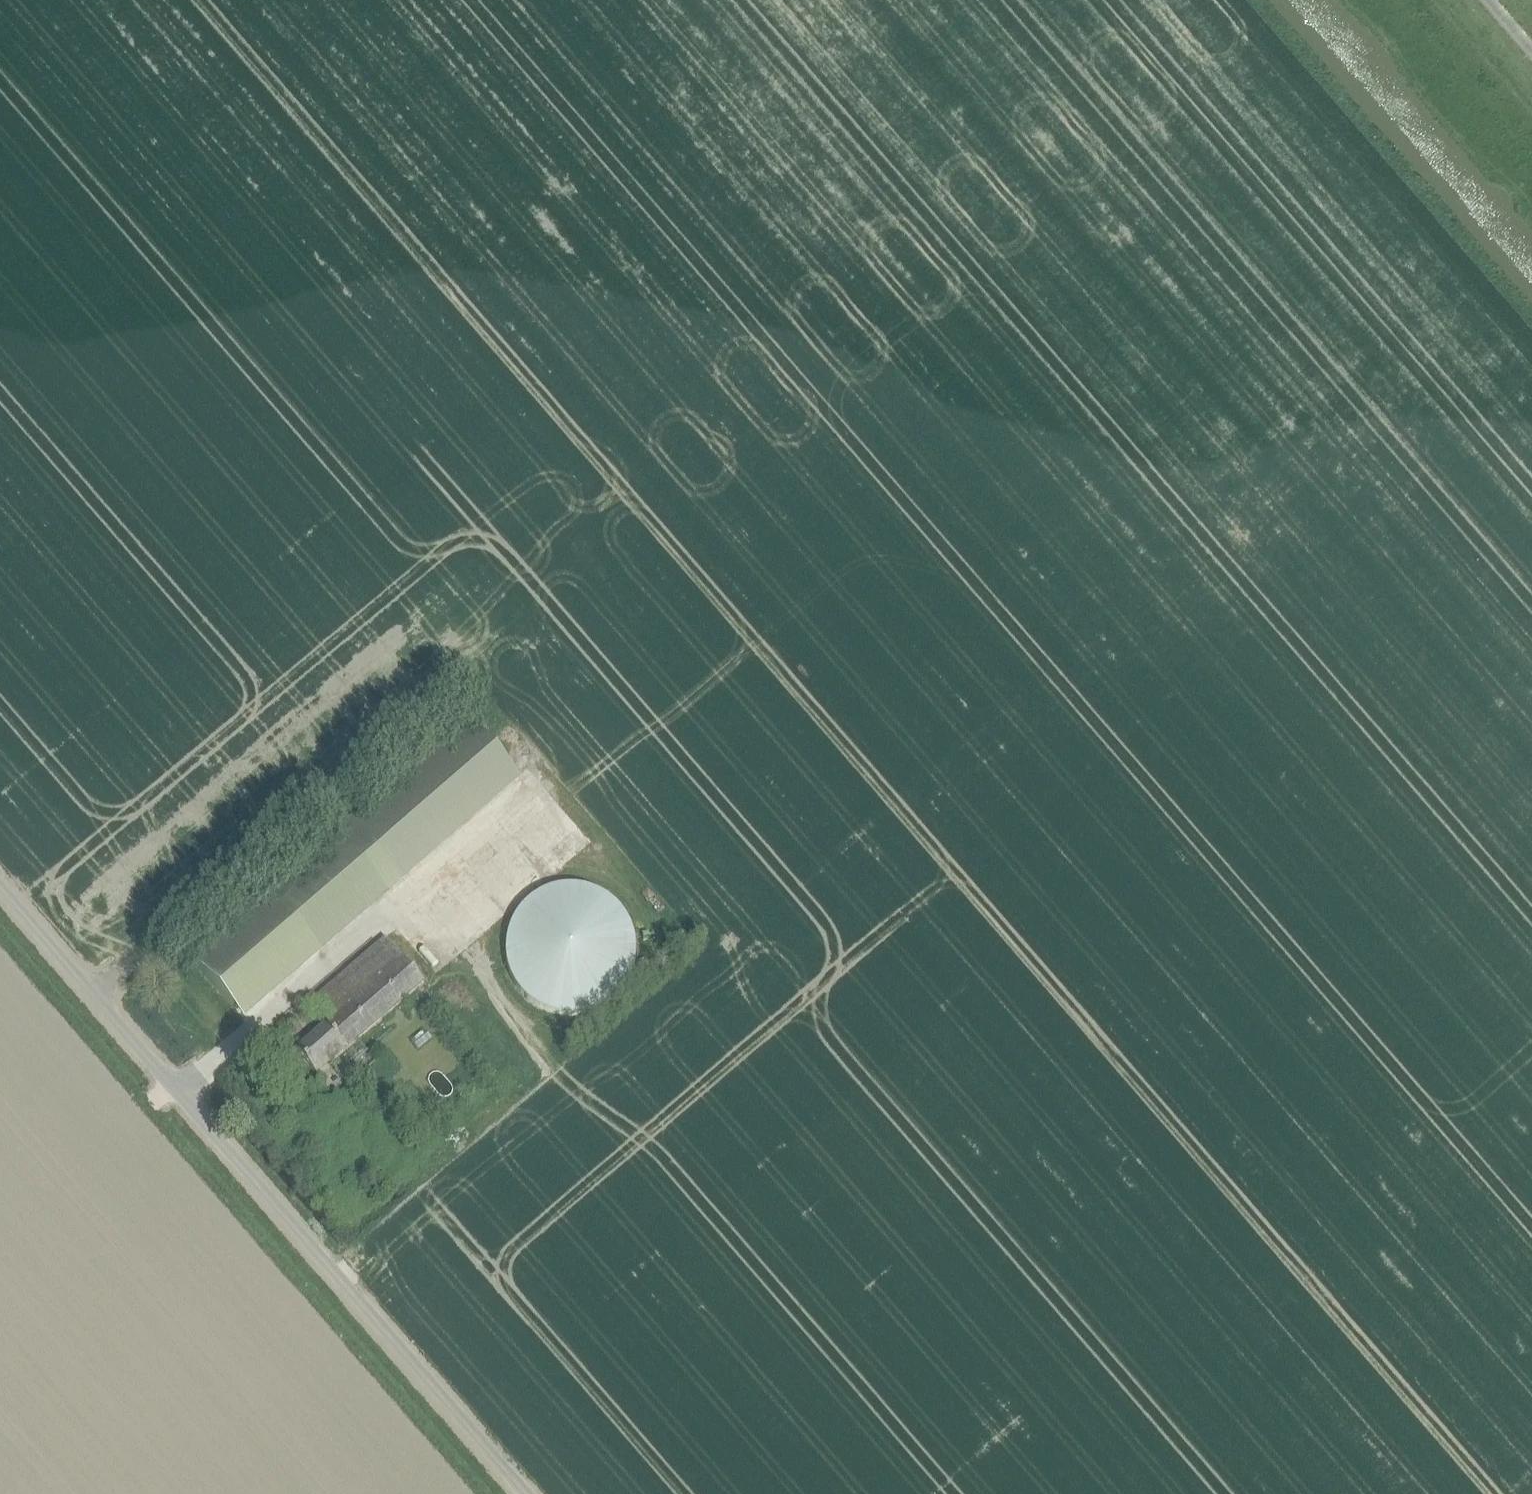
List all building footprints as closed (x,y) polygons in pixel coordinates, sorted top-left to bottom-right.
[(523,782),(468,718),(190,957),(245,1021),(523,782)] [(426,984),(386,938),(307,1005),(325,1026),(296,1050),(318,1076),(426,984)] [(526,985),(539,986),(540,971),(526,971),(526,985)]
